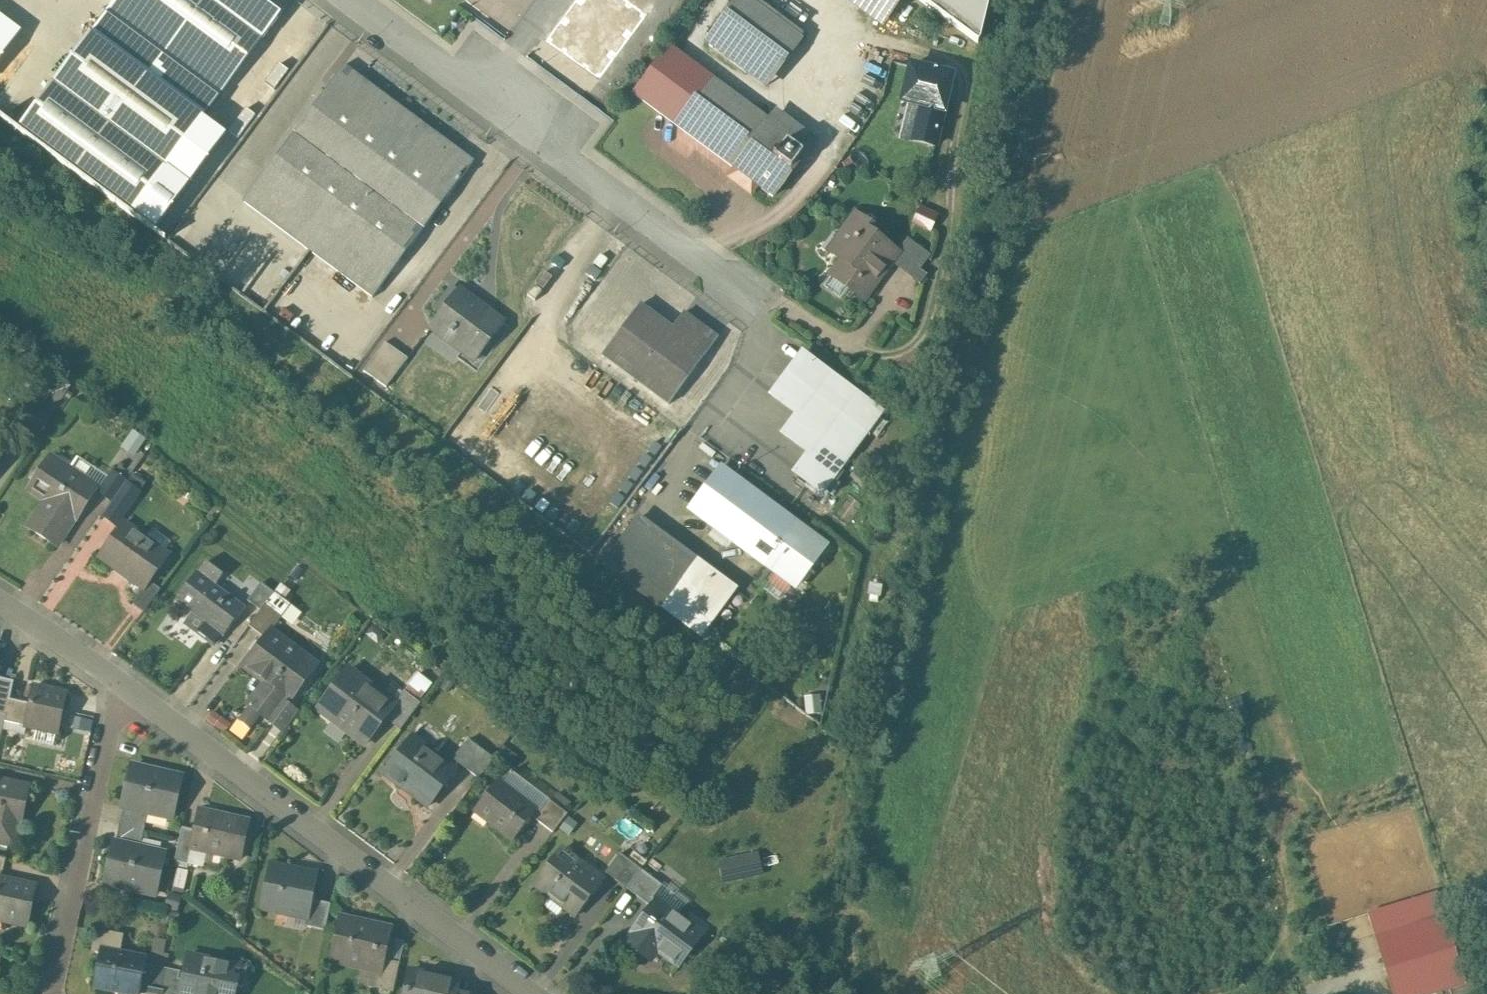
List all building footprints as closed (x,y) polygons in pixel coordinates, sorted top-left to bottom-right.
[(105,11),(218,93),(276,16),(254,0),(113,0),(105,11)] [(750,0),(736,0),(704,41),(763,85),(798,38),(750,0)] [(897,0),(879,0),(865,20),(889,38),(910,10),(897,0)] [(982,28),(988,0),(945,0),(982,28)] [(105,11),(89,33),(201,116),(218,93),(105,11)] [(0,17),(0,86),(33,42),(0,17)] [(89,33),(51,83),(165,165),(201,116),(89,33)] [(473,160),(342,62),(241,199),(371,296),(473,160)] [(936,146),(952,76),(910,66),(902,101),(921,105),(912,140),(936,146)] [(807,144),(709,74),(674,122),(771,193),(807,144)] [(165,165),(51,83),(17,129),(129,212),(165,165)] [(926,204),(918,221),(935,229),(943,212),(926,204)] [(882,231),(855,213),(842,229),(848,235),(832,249),(842,258),(830,273),(860,299),(896,251),(878,237),(882,231)] [(502,323),(459,290),(434,323),(449,333),(445,338),(474,360),(502,323)] [(671,327),(637,302),(602,351),(666,400),(717,336),(682,310),(671,327)] [(384,342),(363,371),(386,387),(407,358),(384,342)] [(882,412),(800,352),(769,391),(798,412),(784,431),(809,450),(796,468),(821,491),(882,412)] [(26,410),(8,441),(27,452),(47,422),(26,410)] [(97,487),(50,457),(36,477),(54,489),(28,528),(56,546),(74,518),(76,520),(97,487)] [(823,541),(720,466),(689,508),(790,585),(823,541)] [(114,472),(100,492),(112,501),(126,482),(114,472)] [(112,501),(102,515),(115,525),(140,492),(126,482),(112,501)] [(711,573),(635,516),(602,562),(678,617),(711,573)] [(168,556),(122,523),(99,556),(144,588),(145,589),(150,582),(168,556)] [(223,574),(205,562),(198,572),(197,571),(175,600),(204,622),(196,632),(214,645),(221,635),(223,636),(245,607),(215,584),(223,574)] [(735,591),(711,573),(678,617),(700,636),(735,591)] [(145,589),(144,588),(132,604),(143,612),(160,589),(150,582),(145,589)] [(260,583),(247,601),(260,610),(265,603),(273,592),(260,583)] [(282,616),(265,603),(260,610),(248,626),(264,638),(270,630),(271,630),(282,616)] [(271,630),(270,630),(264,638),(242,667),(255,676),(287,700),(289,702),(317,665),(271,630)] [(394,703),(348,669),(317,709),(334,722),(336,718),(366,741),(384,718),(395,704),(394,703)] [(287,700),(255,676),(248,685),(249,690),(257,696),(252,703),(252,709),(260,715),(266,714),(271,718),(269,721),(283,732),(297,712),(285,703),(287,700)] [(0,678),(0,714),(6,715),(9,699),(13,681),(0,678)] [(66,694),(33,686),(29,704),(25,721),(58,729),(66,694)] [(403,690),(394,703),(395,704),(384,718),(400,730),(420,703),(403,690)] [(29,704),(9,699),(6,715),(4,721),(24,726),(25,721),(29,704)] [(252,703),(238,720),(250,729),(260,715),(252,709),(252,703)] [(412,737),(383,774),(401,787),(404,784),(429,803),(426,807),(427,808),(455,769),(412,737)] [(493,758),(472,742),(457,762),(478,778),(493,758)] [(181,776),(132,765),(123,806),(148,812),(172,817),(181,776)] [(1,820),(0,824),(0,842),(13,845),(18,823),(21,824),(29,787),(0,780),(0,820),(1,820)] [(497,781),(474,811),(512,840),(535,810),(497,781)] [(567,813),(549,800),(534,819),(553,833),(567,813)] [(148,812),(124,807),(120,825),(144,830),(148,812)] [(248,821),(199,810),(194,830),(190,848),(191,848),(240,859),(248,821)] [(144,830),(120,825),(116,842),(140,847),(144,830)] [(181,827),(174,861),(188,864),(191,848),(190,848),(194,830),(181,827)] [(116,842),(115,842),(106,883),(154,894),(163,853),(140,847),(116,842)] [(602,879),(561,849),(534,885),(574,915),(602,879)] [(728,881),(769,872),(764,849),(724,858),(728,881)] [(641,869),(619,853),(605,872),(626,888),(641,869)] [(291,868),(270,864),(261,908),(306,917),(308,917),(311,899),(316,875),(290,870),(291,868)] [(662,885),(641,869),(626,888),(647,904),(662,885)] [(0,879),(0,916),(2,916),(1,920),(27,926),(36,887),(0,879)] [(330,904),(311,899),(308,917),(306,917),(305,926),(324,930),(330,904)] [(702,935),(655,900),(631,931),(633,932),(625,943),(640,955),(648,944),(678,966),(702,935)] [(1443,914),(1373,937),(1391,993),(1434,993),(1464,985),(1443,914)] [(391,928),(340,917),(330,960),(380,971),(381,971),(384,959),(391,928)] [(119,953),(123,934),(95,929),(91,951),(101,953),(94,987),(133,993),(137,993),(144,958),(119,953)] [(187,955),(182,980),(179,993),(234,993),(239,966),(187,955)] [(399,962),(384,959),(381,971),(380,971),(376,987),(393,991),(399,962)] [(151,965),(146,993),(163,993),(169,969),(151,965)] [(169,969),(163,993),(179,993),(182,980),(178,979),(179,971),(169,969)] [(410,970),(405,993),(454,993),(457,981),(410,970)]
